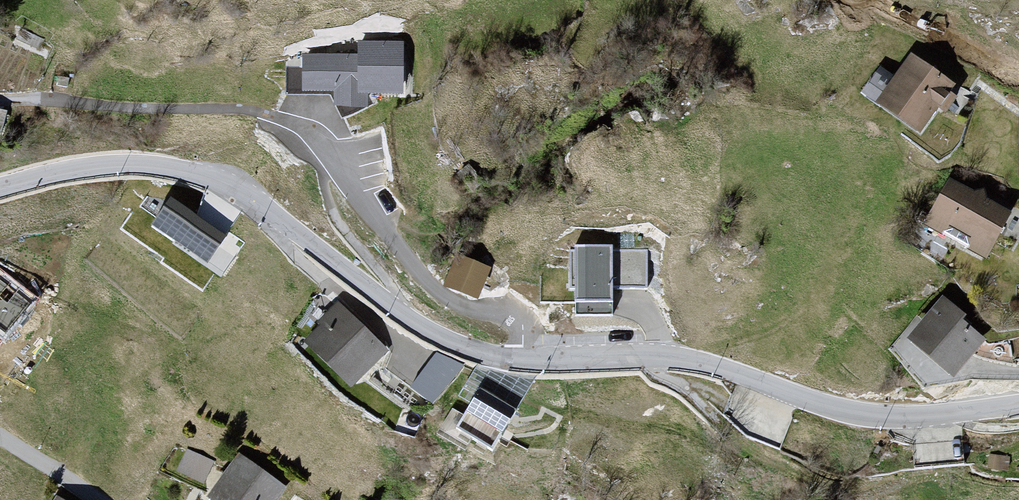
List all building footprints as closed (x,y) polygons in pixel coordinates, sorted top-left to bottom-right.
[(401,93),(402,44),(360,44),(359,57),(305,56),(305,70),(288,69),(287,93),(327,93),(342,120),(374,102),(369,92),(401,93)] [(912,136),(945,94),(909,67),(877,108),(912,136)] [(150,228),(205,265),(223,238),(151,189),(140,207),(157,218),(150,228)] [(1000,218),(947,189),(926,226),(979,255),(1000,218)] [(208,195),(199,210),(229,227),(238,212),(208,195)] [(646,288),(646,250),(540,248),(539,302),(574,303),(574,314),(609,315),(609,287),(646,288)] [(447,285),(478,296),(489,269),(458,257),(447,285)] [(0,274),(0,334),(5,338),(34,300),(0,274)] [(950,381),(982,340),(940,307),(908,347),(950,381)] [(349,390),(384,356),(341,312),(306,346),(349,390)] [(436,348),(413,386),(440,402),(463,364),(436,348)] [(514,410),(480,390),(458,428),(492,448),(514,410)] [(184,450),(171,474),(201,491),(215,468),(184,450)] [(200,499),(202,499),(278,499),(284,493),(238,454),(200,499)]
